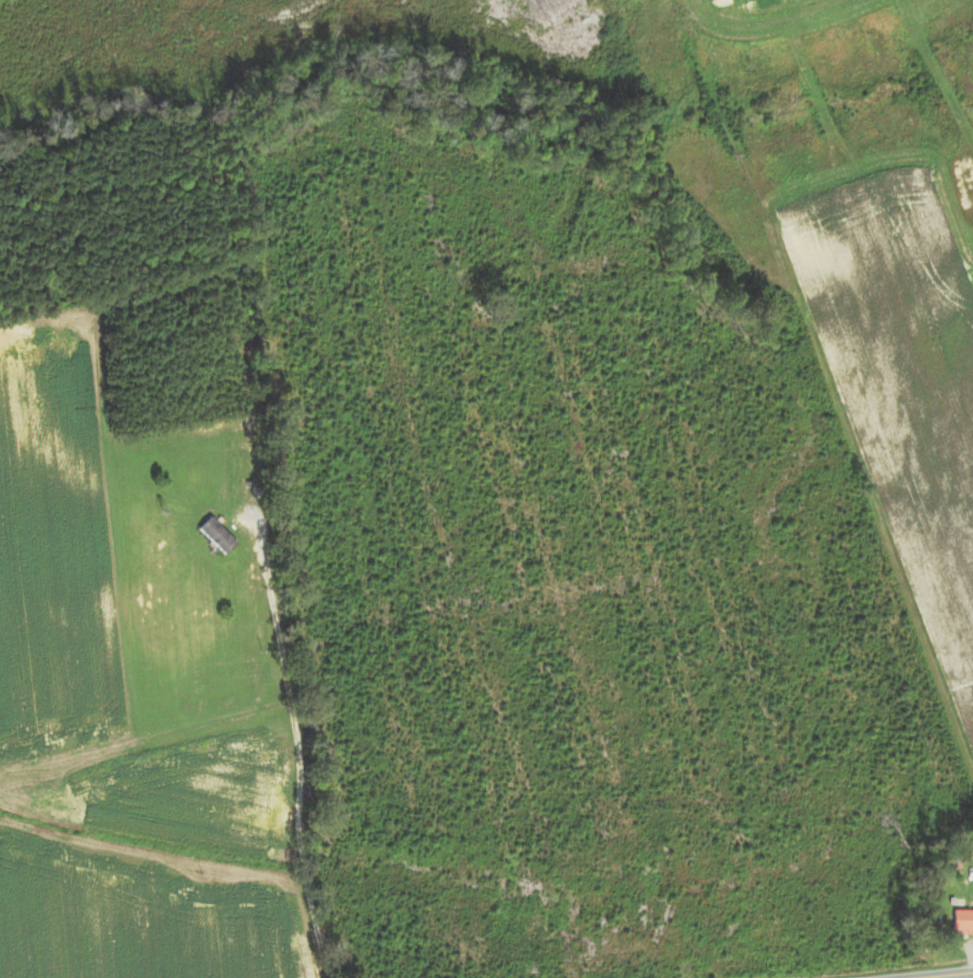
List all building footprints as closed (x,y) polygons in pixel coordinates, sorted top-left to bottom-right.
[(219,557),(232,544),(205,517),(192,531),(219,557)] [(947,912),(947,934),(972,934),(972,912),(947,912)]
